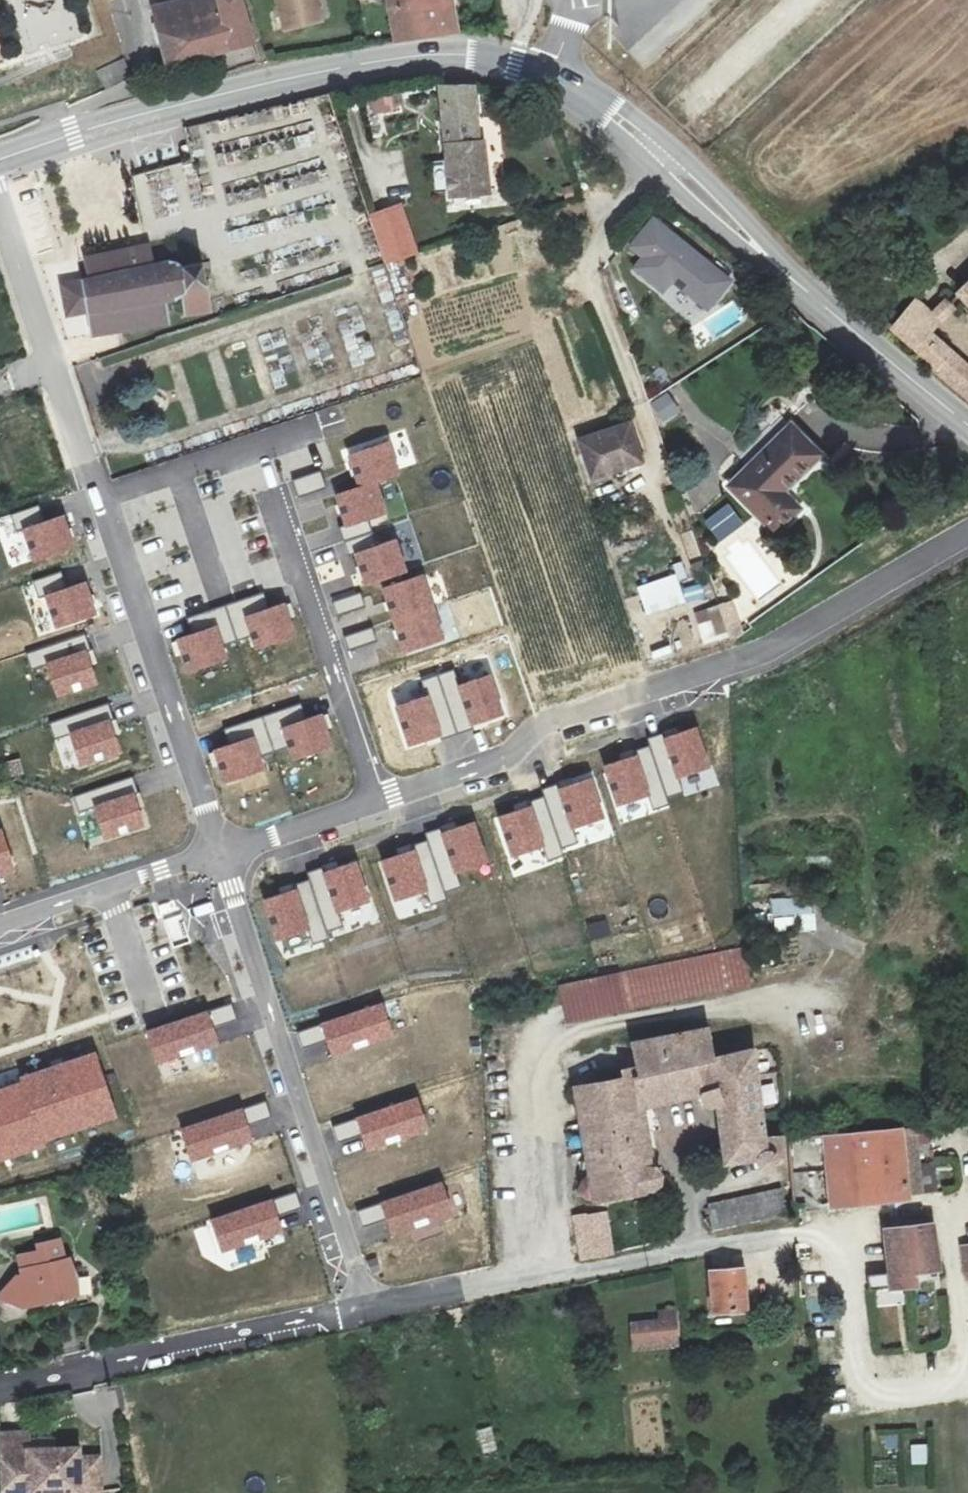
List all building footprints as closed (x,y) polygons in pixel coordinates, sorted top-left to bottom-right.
[(260,42),(247,0),(188,0),(161,8),(179,67),(260,42)] [(283,28),(322,18),(317,0),(276,0),(283,28)] [(456,30),(452,0),(389,0),(394,39),(456,30)] [(105,91),(132,78),(123,59),(96,71),(105,91)] [(444,86),(453,194),(488,192),(474,84),(444,86)] [(372,114),(404,109),(401,94),(369,100),(372,114)] [(369,214),(386,264),(418,254),(401,204),(369,214)] [(630,248),(641,257),(632,269),(662,294),(672,282),(707,310),(731,281),(654,219),(630,248)] [(150,265),(147,248),(87,258),(90,278),(84,278),(89,309),(92,334),(168,322),(165,304),(176,302),(174,288),(213,283),(209,256),(150,265)] [(89,309),(84,278),(63,282),(68,312),(89,309)] [(967,404),(967,368),(932,336),(940,324),(920,305),(891,338),(967,404)] [(581,439),(592,477),(644,462),(632,423),(581,439)] [(727,482),(773,531),(801,506),(785,490),(824,455),(793,423),(727,482)] [(350,455),(361,488),(376,483),(400,475),(389,442),(350,455)] [(294,481),(299,496),(325,487),(320,473),(294,481)] [(336,496),(346,526),(386,513),(376,483),(361,488),(336,496)] [(707,522),(720,540),(742,524),(728,505),(707,522)] [(27,528),(36,558),(74,547),(64,515),(44,521),(40,507),(12,516),(17,531),(27,528)] [(357,554),(367,584),(405,572),(396,541),(357,554)] [(47,595),(58,625),(95,613),(84,583),(67,589),(62,573),(35,582),(40,597),(47,595)] [(637,585),(644,615),(684,607),(677,576),(637,585)] [(384,590),(405,650),(443,637),(422,577),(384,590)] [(334,601),(339,614),(365,605),(360,592),(334,601)] [(187,620),(193,636),(178,641),(188,671),(227,657),(222,643),(253,633),(258,647),(294,635),(284,605),(269,610),(263,594),(187,620)] [(734,601),(693,613),(702,646),(744,634),(734,601)] [(346,635),(350,648),(376,641),(372,627),(346,635)] [(51,666),(60,695),(98,683),(82,637),(26,655),(32,672),(51,666)] [(491,677),(457,687),(452,672),(423,681),(428,697),(396,707),(409,746),(503,715),(491,677)] [(225,731),(230,747),(215,752),(225,782),(265,768),(260,754),(290,744),(295,758),(332,746),(322,716),(306,721),(301,705),(225,731)] [(74,735),(83,765),(121,753),(106,706),(49,724),(55,741),(74,735)] [(604,768),(616,805),(650,795),(654,806),(667,802),(665,796),(679,791),(675,777),(706,768),(695,729),(660,740),(660,737),(648,740),(650,748),(637,752),(638,757),(604,768)] [(96,808),(106,838),(143,825),(128,779),(72,797),(77,814),(96,808)] [(500,818),(512,856),(546,845),(550,856),(563,852),(561,846),(576,842),(571,828),(603,818),(591,779),(557,790),(556,787),(544,791),(546,799),(533,803),(535,808),(500,818)] [(383,863),(394,900),(429,889),(432,901),(445,897),(443,890),(458,886),(454,872),(485,862),(473,824),(439,834),(438,832),(426,835),(429,843),(416,847),(417,852),(383,863)] [(0,832),(0,878),(15,873),(1,831),(0,832)] [(265,902),(277,939),(311,928),(315,940),(328,936),(326,929),(340,925),(336,911),(368,901),(356,863),(321,873),(321,871),(309,874),(311,882),(298,886),(300,891),(265,902)] [(176,910),(173,901),(158,907),(162,916),(176,910)] [(800,932),(816,929),(812,906),(795,910),(800,932)] [(739,950),(565,985),(572,1020),(737,988),(739,950)] [(327,1036),(333,1054),(393,1034),(382,1003),(298,1030),(303,1044),(327,1036)] [(216,1041),(210,1023),(234,1015),(231,1005),(147,1032),(156,1060),(216,1041)] [(575,1088),(588,1195),(605,1201),(650,1192),(660,1187),(661,1177),(651,1169),(642,1110),(685,1100),(704,1097),(708,1106),(719,1107),(726,1165),(753,1166),(756,1173),(763,1171),(768,1162),(776,1159),(776,1155),(771,1135),(764,1137),(755,1051),(714,1062),(707,1031),(633,1045),(641,1080),(575,1088)] [(41,1139),(113,1116),(94,1056),(22,1079),(24,1085),(0,1092),(0,1158),(43,1145),(41,1139)] [(363,1131),(369,1149),(429,1130),(419,1099),(335,1125),(339,1138),(363,1131)] [(251,1139),(245,1122),(269,1114),(266,1103),(182,1130),(191,1158),(251,1139)] [(823,1139),(831,1210),(911,1200),(910,1192),(934,1190),(928,1131),(823,1139)] [(390,1216),(396,1234),(456,1214),(446,1183),(362,1210),(366,1224),(390,1216)] [(717,1203),(719,1232),(750,1226),(797,1217),(793,1191),(717,1203)] [(281,1230),(276,1213),(299,1205),(296,1195),(213,1222),(222,1250),(281,1230)] [(578,1214),(586,1262),(616,1256),(609,1212),(578,1214)] [(874,1292),(876,1307),(907,1304),(906,1291),(920,1289),(919,1276),(938,1274),(933,1225),(884,1229),(890,1290),(874,1292)] [(18,1276),(24,1310),(45,1308),(51,1312),(60,1303),(79,1300),(82,1278),(77,1279),(71,1261),(66,1264),(63,1242),(40,1246),(42,1252),(19,1255),(24,1275),(18,1276)] [(708,1274),(709,1322),(749,1321),(746,1272),(708,1274)] [(639,1321),(639,1347),(682,1344),(681,1310),(662,1310),(663,1319),(639,1321)] [(491,1426),(477,1430),(484,1453),(498,1449),(491,1426)] [(52,1447),(52,1441),(28,1441),(28,1431),(1,1432),(2,1492),(28,1492),(76,1491),(76,1492),(101,1492),(100,1457),(82,1458),(81,1446),(52,1447)] [(909,1446),(911,1465),(927,1464),(925,1444),(909,1446)]
